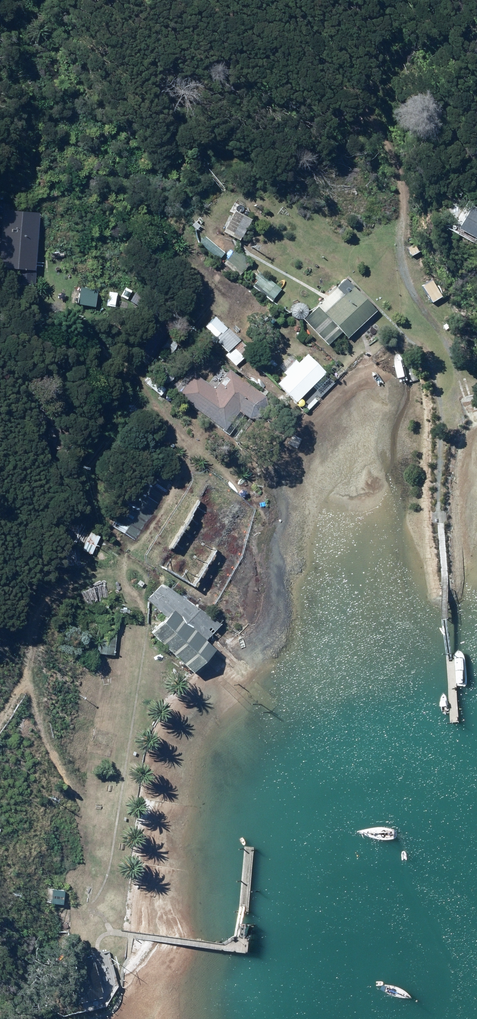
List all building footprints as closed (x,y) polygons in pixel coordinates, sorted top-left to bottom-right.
[(472,205),(459,228),(476,239),(476,208),(472,205)] [(0,243),(0,261),(6,262),(6,268),(35,270),(38,212),(2,210),(0,243)] [(233,210),(222,232),(239,241),(250,219),(233,210)] [(205,237),(199,244),(219,260),(225,253),(205,237)] [(241,259),(244,256),(235,249),(224,263),(240,275),(249,264),(241,259)] [(260,272),(250,284),(271,300),(280,289),(260,272)] [(327,293),(329,295),(303,320),(328,345),(342,331),(348,337),(376,310),(346,279),(336,288),(335,286),(327,293)] [(432,280),(423,286),(432,302),(441,297),(432,280)] [(287,316),(289,318),(291,320),(294,321),(296,320),(299,319),(301,317),(302,315),(302,312),(302,309),(300,307),(298,305),(296,304),(293,304),(291,305),(289,306),(287,308),(286,311),(286,313),(287,316)] [(302,330),(296,338),(302,342),(307,334),(302,330)] [(171,339),(164,349),(170,353),(177,344),(171,339)] [(234,348),(244,359),(251,352),(241,341),(234,348)] [(161,349),(156,356),(164,361),(168,354),(161,349)] [(296,360),(283,372),(286,375),(278,383),(297,402),(312,386),(317,390),(323,384),(318,380),(326,373),(307,354),(298,362),(296,360)] [(177,395),(225,430),(239,411),(248,418),(259,416),(267,406),(265,396),(264,395),(267,392),(261,387),(258,391),(229,369),(214,389),(193,373),(177,395)] [(148,469),(112,526),(136,541),(171,483),(148,469)] [(91,532),(87,540),(95,545),(99,537),(91,532)] [(98,550),(95,557),(101,561),(105,554),(98,550)] [(163,583),(147,599),(166,618),(151,633),(192,672),(215,649),(205,640),(221,624),(214,618),(211,622),(198,609),(163,583)] [(102,601),(100,611),(107,613),(109,602),(102,601)] [(101,625),(97,653),(113,655),(116,627),(101,625)] [(53,890),(52,904),(63,904),(64,890),(53,890)]
